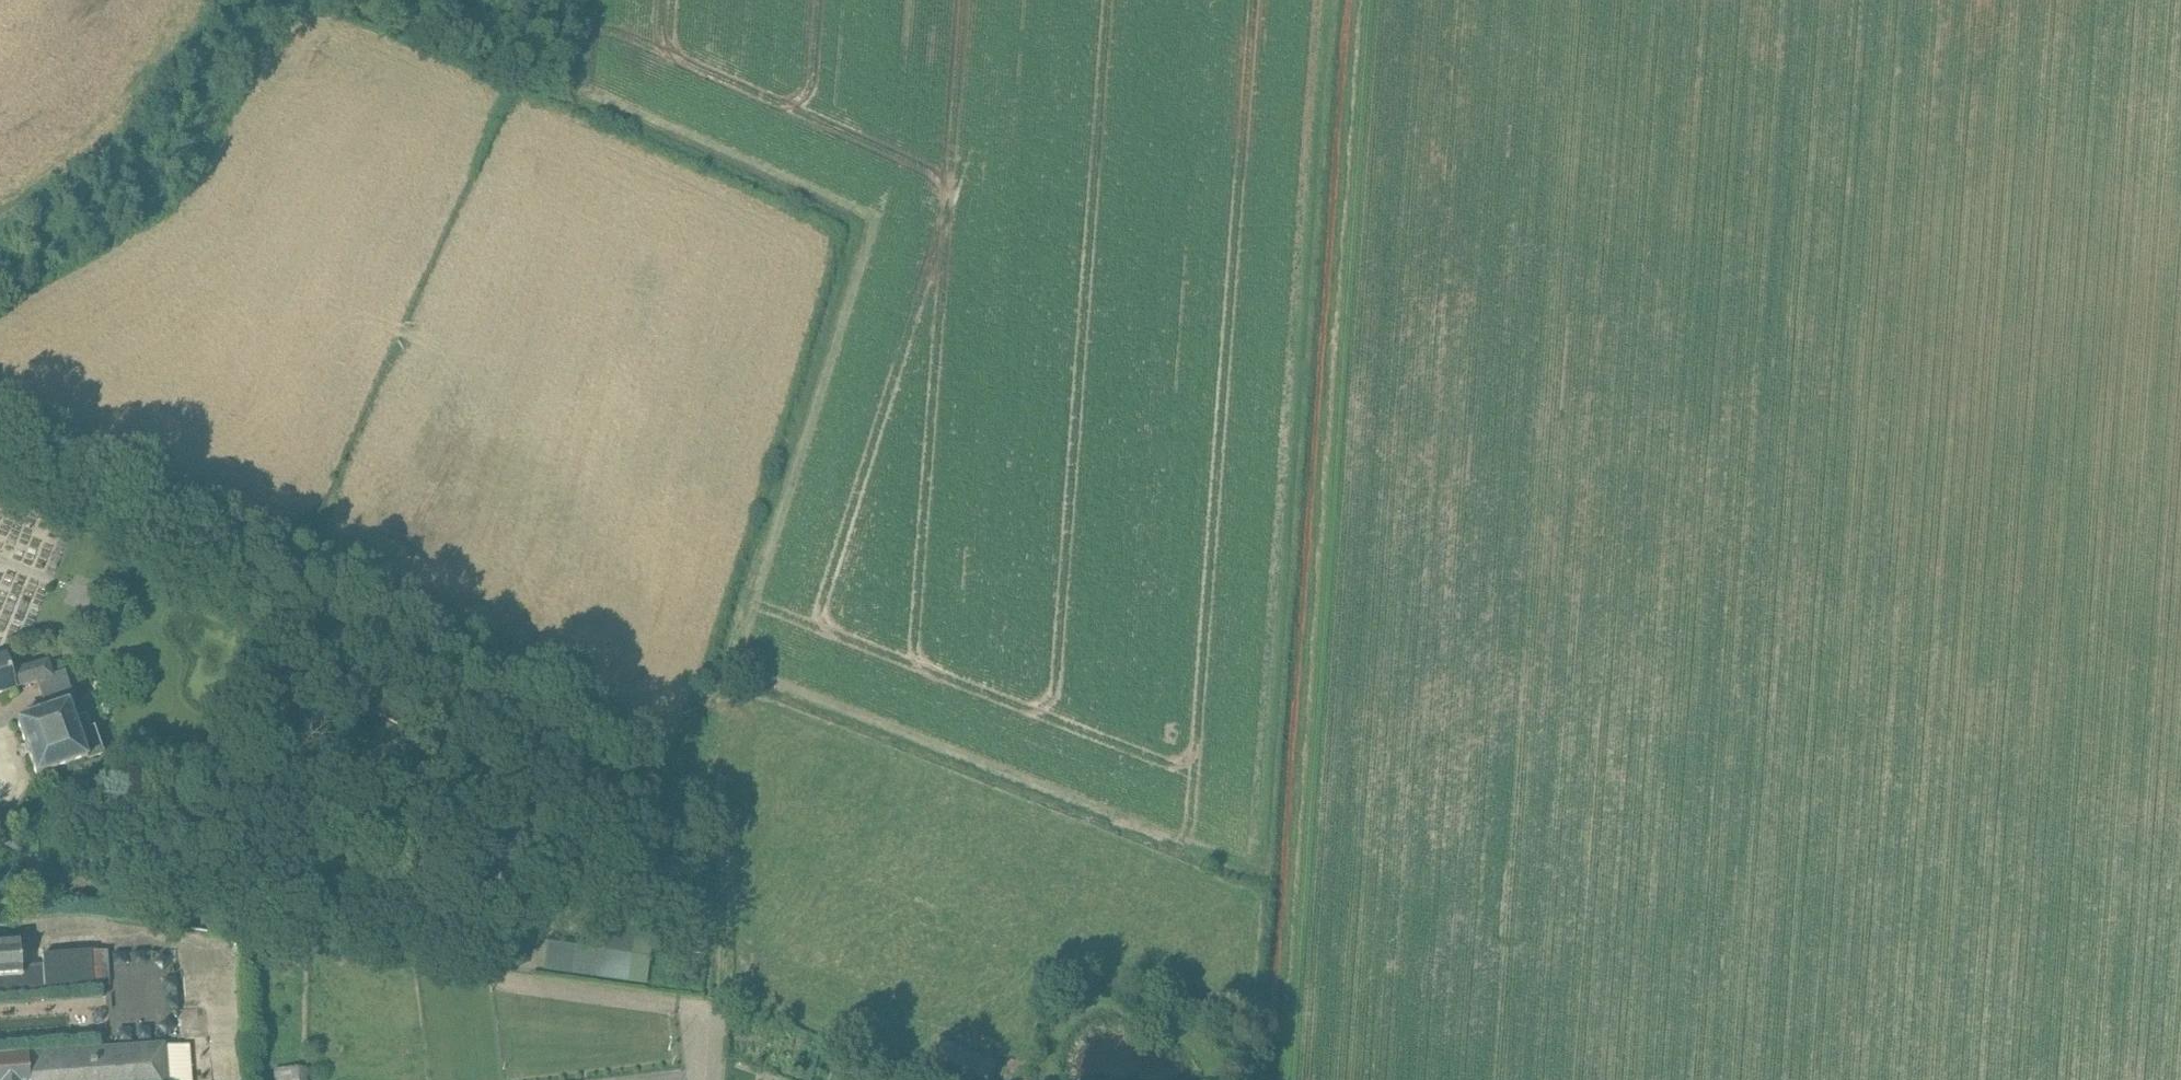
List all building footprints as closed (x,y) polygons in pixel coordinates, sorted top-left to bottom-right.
[(1,693),(37,683),(47,712),(18,722),(37,778),(41,777),(71,767),(103,756),(94,731),(91,732),(86,719),(75,723),(69,706),(75,705),(65,672),(53,676),(50,668),(49,664),(13,675),(8,660),(8,658),(0,660),(0,694),(1,693)] [(659,865),(648,872),(657,888),(668,882),(659,865)] [(548,938),(544,970),(572,974),(646,984),(652,939),(634,937),(635,931),(601,926),(599,945),(598,950),(576,947),(577,942),(548,938)] [(45,989),(94,986),(92,952),(43,956),(44,965),(22,966),(21,943),(8,944),(0,945),(0,992),(45,989)] [(190,1044),(164,1046),(0,1057),(0,1079),(192,1079),(190,1044)] [(274,1070),(275,1079),(307,1079),(306,1068),(274,1070)]
